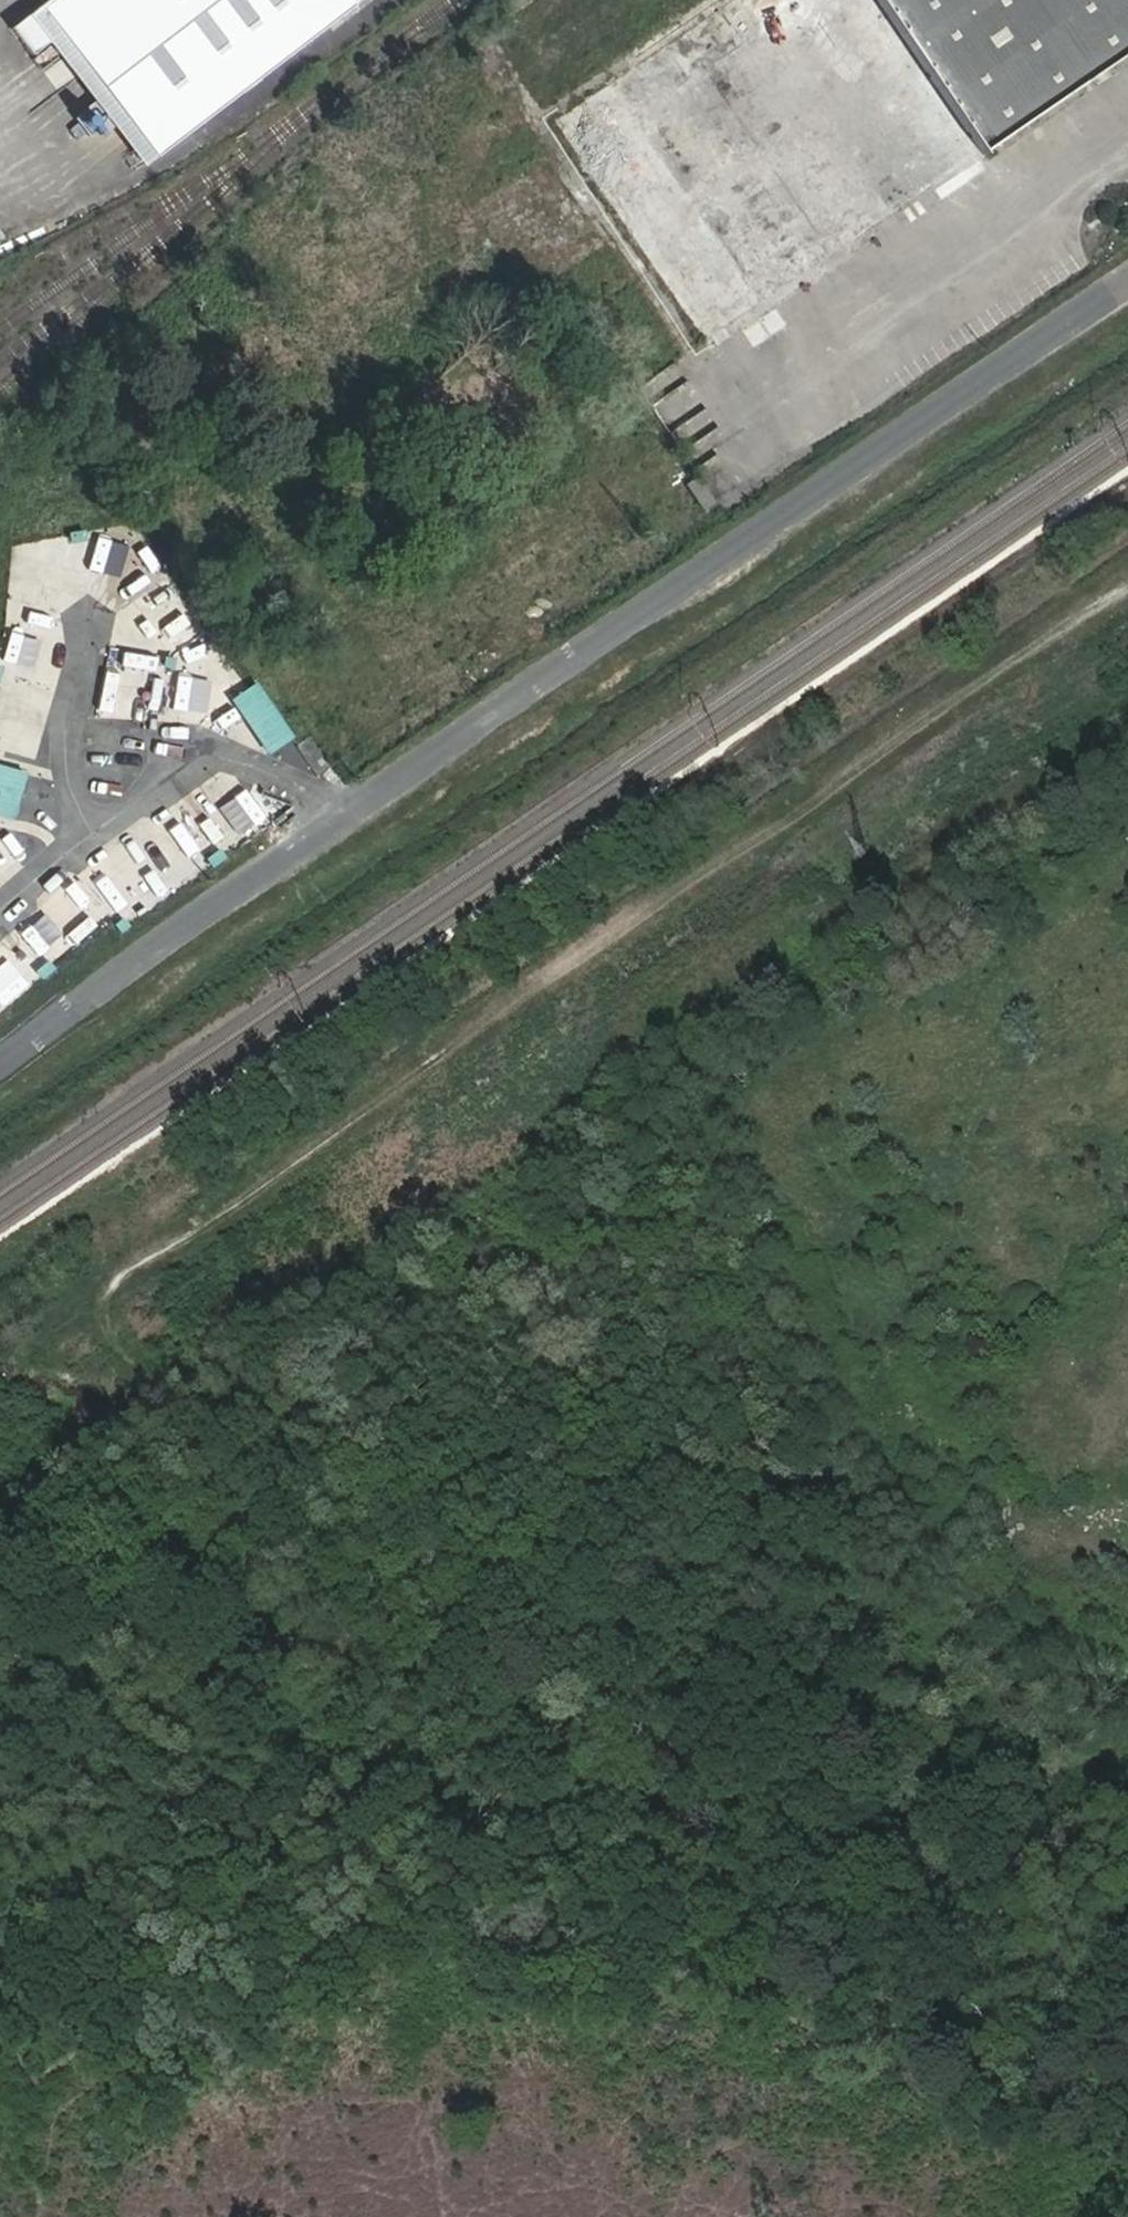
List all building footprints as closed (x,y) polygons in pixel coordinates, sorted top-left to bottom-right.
[(21,26),(43,54),(56,43),(71,31),(161,151),(344,10),(336,0),(54,0),(21,26)] [(154,169),(370,0),(336,0),(344,10),(161,151),(71,31),(56,43),(154,169)] [(982,154),(1127,53),(1127,0),(876,0),(982,154)] [(694,478),(681,487),(699,514),(713,505),(694,478)] [(85,532),(72,534),(73,540),(86,538),(85,532)] [(211,635),(203,625),(197,629),(205,640),(211,635)] [(120,682),(152,689),(158,659),(126,653),(120,682)] [(279,722),(255,688),(240,697),(243,701),(250,698),(271,729),(279,722)] [(279,722),(271,729),(250,698),(243,701),(240,697),(233,702),(269,752),(290,737),(279,722)] [(0,769),(0,816),(11,819),(24,775),(0,769)] [(223,840),(211,849),(215,854),(227,845),(223,840)] [(123,913),(112,921),(116,927),(127,919),(123,913)] [(53,946),(68,934),(51,914),(36,926),(53,946)] [(50,960),(40,967),(44,973),(54,966),(50,960)]
